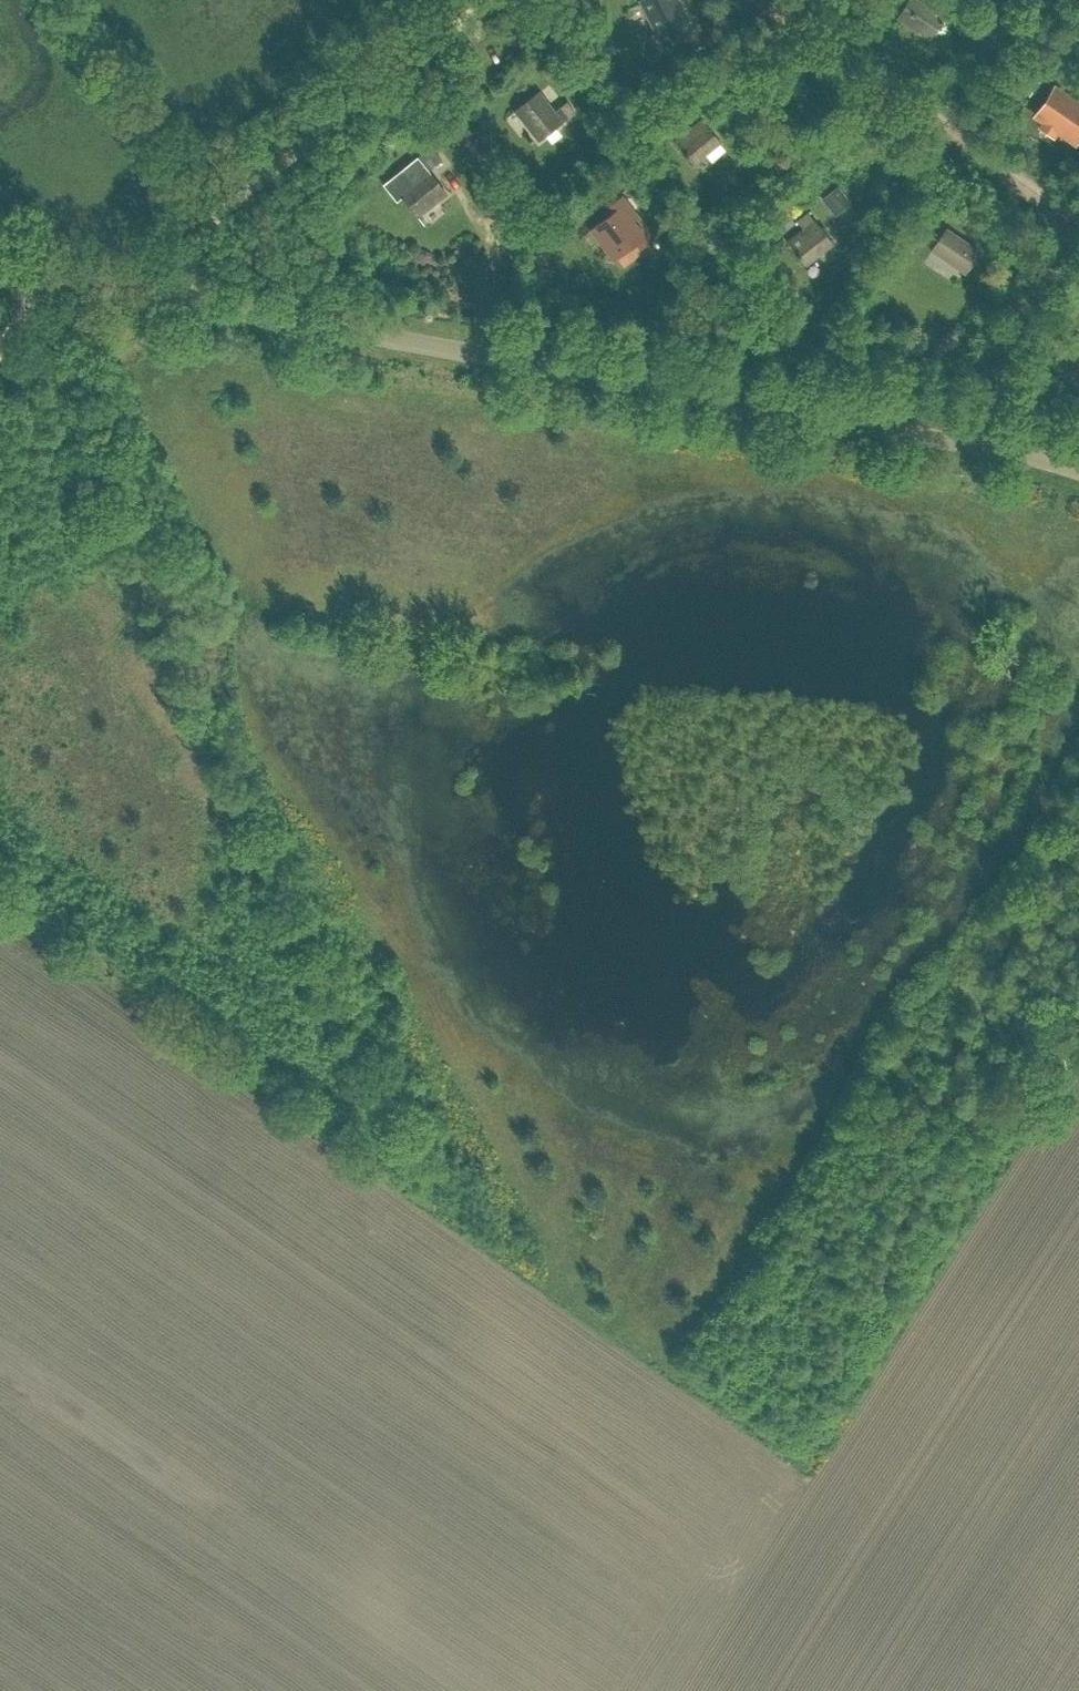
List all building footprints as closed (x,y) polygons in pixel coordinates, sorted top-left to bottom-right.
[(652,28),(655,27),(662,41),(659,42),(661,47),(694,30),(687,16),(683,18),(675,3),(679,1),(679,0),(638,0),(652,28)] [(919,0),(907,0),(896,17),(929,39),(944,16),(919,0)] [(1075,142),(1078,135),(1078,106),(1053,88),(1035,114),(1075,142)] [(538,139),(562,121),(561,120),(569,115),(563,107),(556,113),(539,92),(515,110),(538,139)] [(1000,95),(994,104),(1005,111),(1011,102),(1000,95)] [(721,142),(702,118),(674,140),(693,164),(721,142)] [(435,153),(422,163),(428,171),(441,160),(435,153)] [(422,163),(417,157),(383,184),(396,201),(401,197),(417,217),(446,193),(428,171),(422,163)] [(850,187),(828,198),(837,216),(859,204),(850,187)] [(608,216),(590,230),(613,259),(635,242),(640,248),(653,237),(621,196),(603,210),(608,216)] [(833,243),(815,219),(787,241),(805,265),(833,243)] [(979,251),(946,228),(931,250),(964,273),(979,251)]
